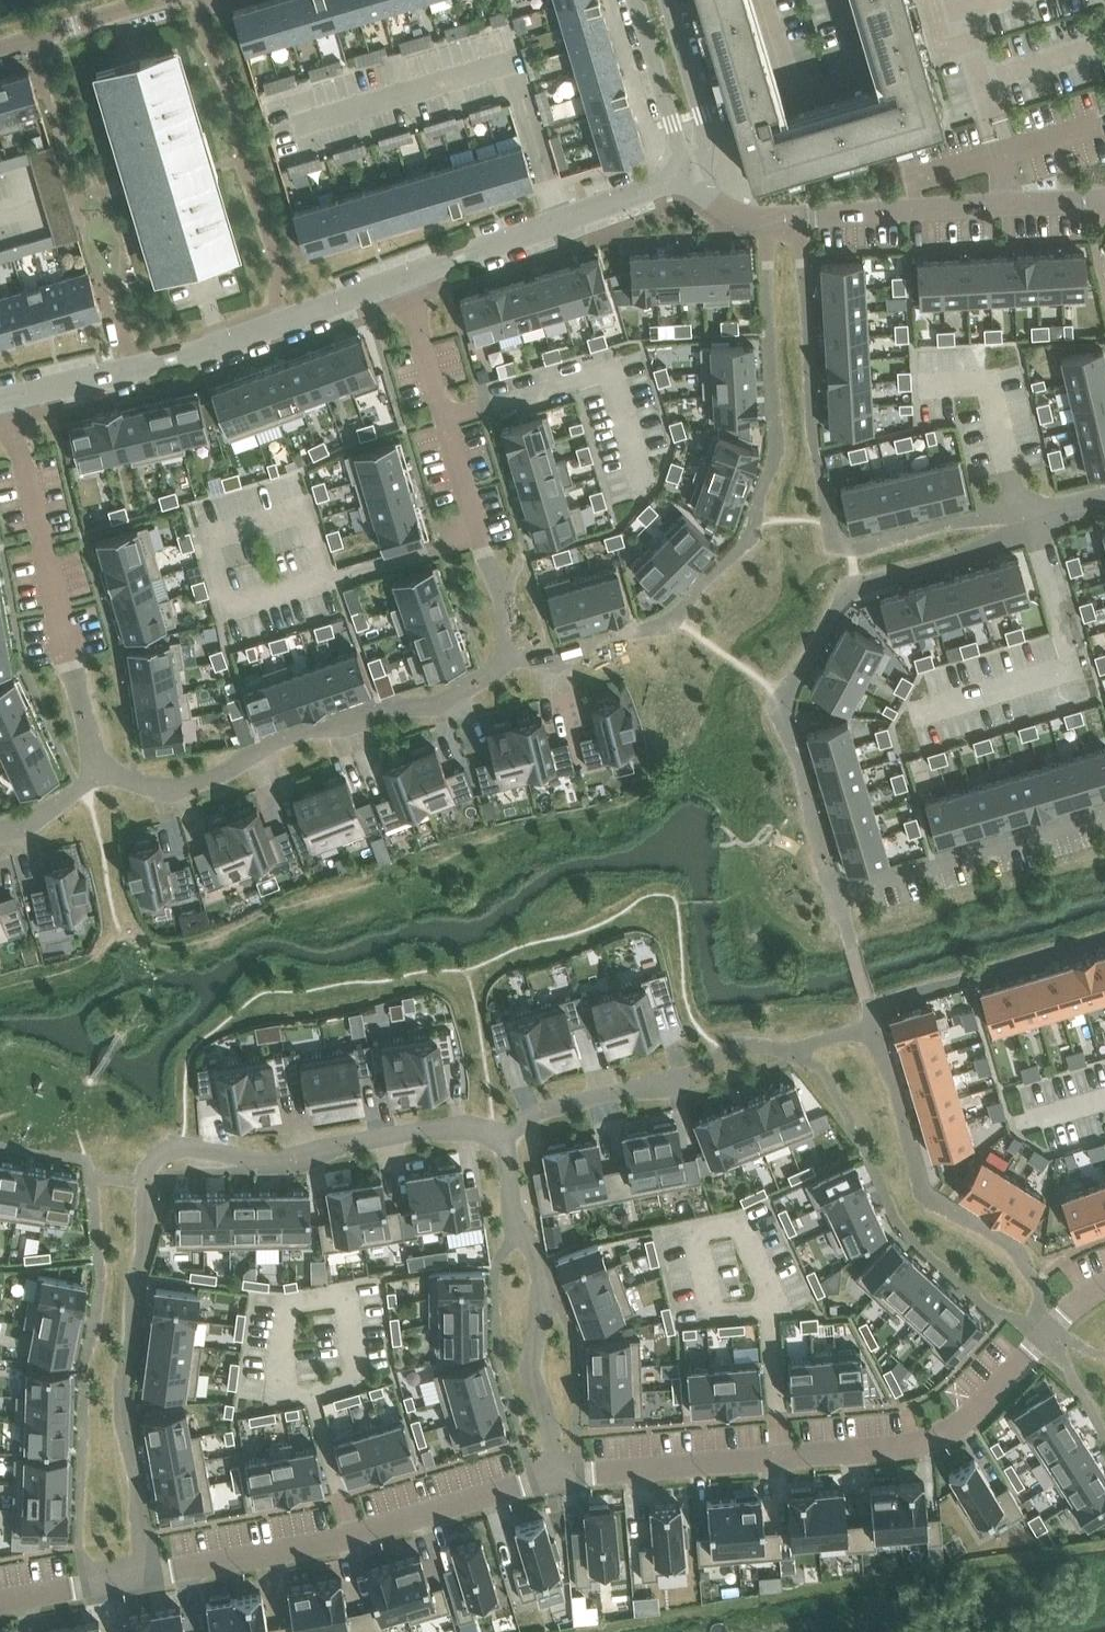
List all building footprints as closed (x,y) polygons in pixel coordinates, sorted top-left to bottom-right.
[(257,3),(270,44),(292,38),(281,0),(267,0),(257,3)] [(292,38),(315,31),(306,0),(281,0),(292,38)] [(315,31),(337,24),(330,0),(306,0),(315,31)] [(337,24),(360,17),(355,0),(330,0),(337,24)] [(360,17),(383,11),(380,0),(355,0),(360,17)] [(383,11),(405,4),(404,0),(380,0),(383,11)] [(556,3),(563,26),(604,14),(600,0),(567,0),(556,3)] [(944,121),(926,64),(908,0),(859,0),(883,80),(893,77),(896,87),(773,123),(768,105),(778,102),(747,0),(699,0),(734,120),(752,178),(944,121)] [(257,3),(234,10),(246,51),(270,44),(257,3)] [(506,10),(490,15),(493,25),(509,20),(506,10)] [(523,13),(513,16),(518,32),(528,29),(523,13)] [(604,14),(563,26),(569,49),(611,36),(604,14)] [(476,19),(460,24),(463,33),(479,29),(476,19)] [(445,28),(447,35),(448,38),(463,33),(460,24),(445,28)] [(431,32),(415,37),(418,47),(434,42),(431,32)] [(611,36),(569,49),(576,71),(618,59),(611,36)] [(415,37),(400,42),(403,51),(418,47),(415,37)] [(532,43),(525,45),(522,46),(527,61),(536,58),(532,43)] [(386,46),(370,51),(373,60),(389,56),(386,46)] [(370,51),(354,55),(357,65),(373,60),(370,51)] [(115,64),(118,76),(100,82),(121,153),(126,151),(133,173),(127,175),(127,176),(133,174),(139,196),(134,197),(155,269),(236,245),(215,173),(209,175),(203,153),(208,152),(208,151),(203,152),(196,130),(202,129),(180,58),(159,64),(156,56),(138,61),(131,63),(130,60),(115,64)] [(536,58),(527,61),(531,77),(541,74),(536,58)] [(340,59),(325,64),(328,74),(343,69),(340,59)] [(618,59),(576,71),(583,94),(624,82),(618,59)] [(325,64),(309,69),(312,78),(328,74),(325,64)] [(42,112),(30,71),(7,77),(21,126),(22,126),(20,118),(42,112)] [(295,73),(279,77),(282,87),(298,83),(295,73)] [(7,77),(0,79),(0,132),(21,126),(7,77)] [(279,77),(264,82),(266,92),(282,87),(279,77)] [(624,82),(583,94),(590,117),(631,104),(624,82)] [(550,104),(545,88),(535,91),(540,107),(550,104)] [(501,102),(485,107),(488,116),(504,112),(501,102)] [(555,120),(550,104),(540,107),(545,122),(555,120)] [(631,104),(590,117),(596,139),(638,127),(631,104)] [(470,111),(471,114),(473,121),(488,116),(485,107),(470,111)] [(456,115),(440,120),(443,130),(459,125),(456,115)] [(424,125),(425,128),(427,134),(443,130),(440,120),(424,125)] [(638,127),(596,139),(604,163),(645,151),(638,127)] [(410,129),(395,134),(398,143),(413,139),(410,129)] [(31,137),(35,149),(44,146),(41,134),(31,137)] [(379,138),(380,141),(382,148),(398,143),(395,134),(379,138)] [(559,134),(549,136),(554,152),(563,149),(559,134)] [(365,142),(349,147),(352,157),(368,152),(365,142)] [(522,142),(498,149),(510,191),(534,184),(522,142)] [(47,156),(44,146),(29,151),(32,160),(47,156)] [(349,147),(334,152),(337,161),(352,157),(349,147)] [(510,191),(498,149),(475,156),(488,198),(510,191)] [(563,149),(554,152),(558,168),(568,165),(563,149)] [(32,160),(29,151),(13,156),(16,165),(32,160)] [(320,156),(304,160),(307,170),(322,166),(320,156)] [(488,198),(475,156),(453,163),(465,204),(488,198)] [(288,165),(289,168),(291,175),(307,170),(304,160),(288,165)] [(465,204),(453,163),(430,170),(442,211),(465,204)] [(442,211),(430,170),(407,176),(420,218),(442,211)] [(420,218),(407,176),(385,183),(397,225),(420,218)] [(385,183),(362,190),(374,231),(397,225),(385,183)] [(362,190),(339,197),(352,238),(374,231),(362,190)] [(339,197),(317,203),(329,245),(352,238),(339,197)] [(317,203),(293,210),(305,252),(329,245),(317,203)] [(72,239),(69,229),(53,234),(56,243),(72,239)] [(56,243),(53,234),(38,239),(41,248),(56,243)] [(29,251),(26,242),(11,247),(13,256),(29,251)] [(11,247),(0,250),(0,260),(13,256),(11,247)] [(749,248),(725,249),(727,280),(728,291),(751,290),(750,273),(749,248)] [(725,249),(702,251),(704,287),(704,293),(705,302),(728,301),(728,291),(727,280),(725,249)] [(694,251),(678,252),(681,294),(704,293),(704,287),(702,251),(694,251)] [(678,252),(655,253),(657,295),(681,294),(678,252)] [(1085,252),(1060,253),(1062,295),(1087,294),(1085,252)] [(655,253),(631,255),(634,297),(657,295),(655,253)] [(1060,253),(1036,255),(1039,297),(1062,295),(1060,253)] [(1036,255),(1013,256),(1015,298),(1039,297),(1036,255)] [(1013,256),(989,257),(991,299),(1015,298),(1013,256)] [(989,257),(965,259),(968,301),(991,299),(989,257)] [(598,259),(575,265),(587,303),(590,314),(612,307),(598,259)] [(965,259),(942,260),(944,302),(968,301),(965,259)] [(942,260),(917,261),(919,303),(944,302),(942,260)] [(821,264),(823,289),(865,286),(864,261),(821,264)] [(564,310),(566,317),(589,310),(587,303),(581,285),(575,265),(553,272),(559,292),(564,310)] [(101,312),(89,271),(66,277),(79,319),(101,312)] [(553,272),(530,279),(536,299),(542,317),(543,323),(566,317),(564,310),(559,292),(553,272)] [(892,276),(893,285),(906,284),(905,275),(892,276)] [(79,319),(66,277),(45,284),(57,325),(79,319)] [(536,299),(530,279),(508,285),(514,305),(519,323),(521,330),(543,323),(542,317),(536,299)] [(57,325),(45,284),(24,290),(36,331),(57,325)] [(893,285),(893,293),(906,293),(906,284),(893,285)] [(508,285),(485,292),(491,312),(496,330),(498,337),(521,330),(519,323),(514,305),(508,285)] [(823,289),(824,312),(866,310),(865,286),(823,289)] [(36,331),(24,290),(2,296),(14,338),(36,331)] [(491,312),(485,292),(462,299),(468,319),(474,337),(476,344),(498,337),(496,330),(491,312)] [(14,338),(2,296),(0,297),(0,342),(14,338)] [(824,312),(826,336),(868,333),(866,310),(824,312)] [(738,318),(730,319),(730,332),(739,332),(738,318)] [(730,332),(730,319),(721,319),(722,333),(730,332)] [(692,321),(683,322),(684,335),(692,335),(692,321)] [(684,335),(683,322),(674,322),(675,336),(684,335)] [(895,323),(895,332),(909,331),(908,322),(895,323)] [(651,324),(651,337),(660,337),(659,323),(651,324)] [(1073,323),(1064,323),(1065,336),(1073,336),(1073,323)] [(1049,324),(1040,325),(1041,338),(1050,337),(1049,324)] [(1041,338),(1040,325),(1032,325),(1032,338),(1041,338)] [(994,340),(993,327),(984,328),(985,341),(994,340)] [(1002,327),(993,327),(994,340),(1003,340),(1002,327)] [(955,329),(946,330),(947,343),(955,342),(955,329)] [(937,330),(938,343),(947,343),(946,330),(937,330)] [(909,331),(895,332),(896,341),(909,340),(909,331)] [(605,332),(596,334),(600,347),(609,345),(605,332)] [(826,336),(827,359),(869,357),(868,333),(826,336)] [(600,347),(596,334),(588,337),(592,350),(600,347)] [(362,335),(336,345),(351,385),(351,384),(355,394),(380,385),(377,375),(362,335)] [(753,343),(700,346),(702,371),(755,368),(753,343)] [(351,385),(336,345),(312,354),(326,394),(351,385)] [(559,345),(551,348),(555,360),(563,358),(559,345)] [(555,360),(551,348),(543,350),(546,363),(555,360)] [(1061,357),(1067,381),(1104,372),(1104,358),(1102,348),(1061,357)] [(326,394),(312,354),(287,363),(301,403),(303,402),(326,394)] [(827,359),(828,383),(870,381),(869,357),(827,359)] [(514,359),(506,361),(509,374),(518,371),(514,359)] [(509,374),(506,361),(497,364),(501,376),(509,374)] [(301,403),(287,363),(262,372),(280,421),(306,412),(303,402),(301,403)] [(666,365),(654,368),(656,377),(669,373),(666,365)] [(476,369),(480,382),(491,379),(487,366),(476,369)] [(755,368),(702,371),(703,395),(756,392),(755,368)] [(898,370),(898,379),(911,378),(911,370),(898,370)] [(280,421),(262,372),(237,381),(256,430),(280,421)] [(1067,381),(1072,404),(1104,397),(1104,372),(1067,381)] [(669,373),(656,377),(659,385),(671,382),(669,373)] [(911,378),(898,379),(899,388),(912,387),(911,378)] [(1033,389),(1046,386),(1044,378),(1031,381),(1033,389)] [(256,430),(237,381),(212,390),(230,440),(256,430)] [(828,383),(830,407),(872,404),(870,381),(828,383)] [(756,392),(703,395),(703,396),(708,396),(710,419),(757,417),(756,392)] [(209,435),(200,394),(173,400),(183,441),(184,441),(209,435)] [(1072,404),(1078,427),(1104,421),(1104,397),(1072,404)] [(183,441),(173,400),(147,406),(160,458),(186,451),(184,441),(183,441)] [(1052,409),(1050,401),(1037,404),(1039,412),(1052,409)] [(913,411),(913,402),(899,403),(900,412),(913,411)] [(872,404),(830,407),(831,431),(873,429),(872,404)] [(160,458),(147,406),(123,412),(122,412),(132,453),(130,454),(133,464),(160,458)] [(122,412),(123,412),(122,407),(94,413),(95,418),(96,418),(106,459),(130,454),(132,453),(122,412)] [(1041,421),(1054,418),(1052,409),(1039,412),(1041,421)] [(548,414),(502,428),(509,451),(554,437),(548,414)] [(95,418),(69,424),(72,436),(67,437),(72,455),(77,454),(79,466),(106,459),(96,418),(95,418)] [(682,418),(669,422),(672,430),(685,427),(682,418)] [(582,420),(569,424),(572,432),(585,429),(582,420)] [(1078,427),(1083,450),(1104,445),(1104,421),(1078,427)] [(378,434),(374,422),(366,424),(370,437),(378,434)] [(370,437),(366,424),(357,427),(361,439),(370,437)] [(685,427),(672,430),(674,439),(687,435),(685,427)] [(934,428),(926,430),(929,443),(937,441),(934,428)] [(701,453),(701,455),(751,472),(759,448),(750,445),(753,438),(739,433),(736,440),(714,433),(706,455),(701,453)] [(911,433),(903,435),(906,448),(914,446),(911,433)] [(897,450),(906,448),(903,435),(894,437),(897,450)] [(554,437),(509,451),(516,474),(556,462),(550,440),(555,439),(554,437)] [(325,439),(317,443),(322,455),(330,451),(325,439)] [(353,481),(355,481),(355,479),(403,465),(395,440),(345,455),(353,481)] [(322,455),(317,443),(309,447),(315,459),(322,455)] [(589,443),(576,447),(579,455),(591,451),(589,443)] [(865,444),(856,446),(860,459),(868,457),(865,444)] [(1083,450),(1089,475),(1104,471),(1104,445),(1083,450)] [(848,448),(851,461),(860,459),(856,446),(848,448)] [(1060,447),(1048,450),(1050,458),(1062,455),(1060,447)] [(591,451),(579,455),(581,464),(594,460),(591,451)] [(751,472),(701,455),(693,477),(743,494),(751,472)] [(1052,467),(1064,464),(1062,455),(1050,458),(1052,467)] [(684,464),(672,460),(669,468),(681,473),(684,464)] [(968,501),(958,460),(934,465),(944,507),(968,501)] [(267,463),(271,476),(280,473),(276,461),(267,463)] [(556,462),(516,474),(523,497),(563,485),(556,462)] [(355,479),(355,481),(362,502),(362,504),(410,490),(410,488),(403,465),(355,479)] [(944,507),(934,465),(911,471),(921,512),(944,507)] [(681,473),(669,468),(666,477),(678,481),(681,473)] [(921,512),(911,471),(888,476),(898,517),(921,512)] [(239,472),(230,474),(234,487),(242,484),(239,472)] [(234,487),(230,474),(222,477),(225,489),(234,487)] [(898,517),(888,476),(865,482),(875,523),(898,517)] [(743,494),(693,477),(693,478),(698,480),(690,502),(735,518),(743,494)] [(327,488),(325,479),(312,483),(315,491),(327,488)] [(865,482),(841,487),(851,529),(875,523),(865,482)] [(563,485),(523,497),(529,520),(580,505),(580,503),(570,506),(563,485)] [(362,502),(359,503),(367,529),(377,526),(417,515),(414,504),(419,502),(415,487),(410,488),(410,490),(362,504),(362,502)] [(317,500),(330,496),(327,488),(315,491),(317,500)] [(602,488),(590,492),(592,501),(605,497),(602,488)] [(176,490),(167,493),(171,505),(180,503),(176,490)] [(171,505),(167,493),(159,495),(163,508),(171,505)] [(605,497),(592,501),(595,509),(607,505),(605,497)] [(649,502),(643,508),(653,517),(659,511),(649,502)] [(129,518),(125,505),(117,508),(121,520),(129,518)] [(580,505),(529,520),(536,543),(587,528),(580,505)] [(121,520),(117,508),(109,510),(112,523),(121,520)] [(643,508),(637,514),(646,524),(653,517),(643,508)] [(683,513),(666,530),(699,564),(717,547),(683,513)] [(417,515),(377,526),(384,551),(425,539),(417,515)] [(97,540),(105,565),(154,550),(147,526),(97,540)] [(342,536),(339,527),(326,531),(329,539),(342,536)] [(190,530),(178,534),(180,542),(193,539),(190,530)] [(650,546),(649,547),(683,581),(699,564),(666,530),(665,531),(669,535),(653,550),(650,546)] [(621,531),(613,533),(617,546),(625,543),(621,531)] [(613,533),(604,536),(608,549),(617,546),(613,533)] [(331,548),(344,544),(342,536),(329,539),(331,548)] [(180,542),(183,551),(195,547),(193,539),(180,542)] [(569,546),(561,549),(565,561),(573,559),(569,546)] [(649,547),(631,565),(648,581),(642,587),(653,597),(659,592),(665,598),(683,581),(649,547)] [(561,549),(552,551),(556,564),(565,561),(561,549)] [(154,550),(105,565),(112,589),(152,577),(152,576),(161,573),(154,550)] [(1078,554),(1066,558),(1068,566),(1081,562),(1078,554)] [(1019,558),(995,565),(1007,605),(1031,598),(1019,558)] [(1071,575),(1083,571),(1081,562),(1068,566),(1071,575)] [(392,580),(400,604),(442,590),(438,581),(443,579),(438,564),(392,580)] [(995,565),(972,571),(984,612),(1007,605),(995,565)] [(617,567),(593,574),(607,620),(630,613),(617,567)] [(972,571),(949,578),(961,619),(984,612),(972,571)] [(607,620),(593,574),(571,581),(570,576),(569,576),(584,626),(607,620)] [(569,576),(545,583),(560,633),(584,626),(569,576)] [(152,577),(112,589),(114,598),(109,600),(114,614),(119,613),(159,600),(152,577)] [(204,578),(192,582),(194,590),(207,586),(204,578)] [(949,578),(927,585),(939,625),(961,619),(949,578)] [(927,585),(904,592),(916,632),(939,625),(927,585)] [(194,590),(197,599),(209,595),(207,586),(194,590)] [(400,604),(408,628),(455,612),(454,611),(450,613),(442,590),(400,604)] [(916,632),(904,592),(880,599),(893,639),(916,632)] [(159,600),(119,613),(126,637),(175,622),(168,598),(159,601),(159,600)] [(1094,608),(1092,599),(1079,603),(1082,612),(1094,608)] [(367,616),(364,608),(352,612),(355,620),(367,616)] [(1097,616),(1094,608),(1082,612),(1084,620),(1097,616)] [(407,653),(408,655),(458,637),(455,628),(460,626),(455,612),(408,628),(416,650),(407,653)] [(357,629),(370,624),(367,616),(355,620),(357,629)] [(327,636),(335,633),(331,621),(323,623),(327,636)] [(315,626),(318,638),(327,636),(323,623),(315,626)] [(1022,625),(1014,628),(1017,640),(1026,638),(1022,625)] [(847,626),(835,648),(872,668),(884,646),(847,626)] [(1014,628),(1005,630),(1009,643),(1017,640),(1014,628)] [(290,647),(286,634),(278,637),(281,649),(290,647)] [(269,639),(273,652),(281,649),(278,637),(269,639)] [(458,637),(408,655),(416,679),(438,672),(439,677),(457,671),(455,666),(472,660),(466,645),(461,646),(458,637)] [(180,639),(129,647),(133,673),(179,666),(184,665),(180,639)] [(980,651),(977,639),(968,641),(972,654),(980,651)] [(968,641),(960,644),(963,656),(972,654),(968,641)] [(8,643),(0,644),(0,672),(12,670),(8,643)] [(255,643),(246,646),(250,658),(258,656),(255,643)] [(225,656),(222,648),(210,652),(213,660),(225,656)] [(357,648),(334,656),(348,698),(372,690),(357,648)] [(835,648),(823,668),(860,688),(872,668),(835,648)] [(935,665),(931,652),(923,655),(927,667),(935,665)] [(1095,655),(1097,664),(1104,661),(1104,652),(1095,655)] [(381,655),(368,659),(371,668),(383,663),(381,655)] [(923,655),(914,657),(918,670),(927,667),(923,655)] [(228,664),(225,656),(213,660),(216,669),(228,664)] [(312,664),(326,706),(328,711),(329,711),(327,706),(348,698),(334,656),(312,664)] [(374,676),(386,672),(383,663),(371,668),(374,676)] [(266,676),(267,680),(281,722),(304,714),(289,672),(286,664),(264,671),(266,676)] [(289,672),(304,714),(313,711),(315,716),(328,711),(326,706),(312,664),(289,672)] [(133,673),(137,698),(183,690),(179,666),(133,673)] [(849,710),(860,688),(823,668),(812,690),(849,710)] [(914,680),(902,674),(898,682),(910,688),(914,680)] [(242,684),(258,730),(281,722),(267,680),(266,676),(242,684)] [(26,703),(15,678),(6,683),(3,678),(0,678),(0,715),(26,703)] [(910,688),(898,682),(894,689),(905,696),(910,688)] [(183,690),(137,698),(141,722),(182,716),(192,715),(188,690),(183,690)] [(600,732),(580,737),(587,765),(635,754),(629,730),(636,728),(633,714),(625,716),(621,698),(616,699),(615,694),(596,698),(597,704),(593,705),(600,732)] [(227,700),(230,708),(242,704),(239,696),(227,700)] [(26,703),(0,715),(0,744),(37,727),(26,703)] [(894,716),(898,709),(887,703),(883,710),(894,716)] [(242,704),(230,708),(233,717),(245,712),(242,704)] [(1084,721),(1081,708),(1072,711),(1076,723),(1084,721)] [(1076,723),(1072,711),(1064,713),(1068,726),(1076,723)] [(519,723),(515,724),(529,780),(575,768),(568,740),(549,745),(542,717),(537,718),(536,713),(517,718),(519,723)] [(182,716),(141,722),(145,749),(156,747),(157,753),(175,750),(174,745),(186,743),(182,716)] [(529,780),(515,724),(512,725),(511,719),(492,724),(493,729),(489,731),(496,758),(476,763),(483,791),(529,780)] [(808,733),(815,757),(855,745),(848,721),(808,733)] [(1039,734),(1035,722),(1027,724),(1031,737),(1039,734)] [(1031,737),(1027,724),(1019,727),(1022,739),(1031,737)] [(888,726),(875,730),(878,738),(890,734),(888,726)] [(37,727),(0,744),(0,747),(10,769),(48,751),(37,727)] [(880,746),(893,743),(890,734),(878,738),(880,746)] [(994,748),(990,735),(982,738),(985,750),(994,748)] [(977,753),(985,750),(982,738),(973,740),(977,753)] [(413,755),(410,757),(430,810),(475,794),(465,767),(446,774),(436,747),(431,749),(429,744),(411,751),(413,755)] [(815,757),(821,779),(862,767),(855,745),(815,757)] [(1085,754),(1097,794),(1104,792),(1104,748),(1085,754)] [(948,761),(945,749),(936,751),(940,764),(948,761)] [(60,776),(48,751),(10,769),(22,794),(32,789),(34,794),(51,786),(49,781),(60,776)] [(932,766),(940,764),(936,751),(928,754),(932,766)] [(430,810),(410,757),(407,758),(405,753),(387,760),(389,765),(384,767),(394,793),(376,801),(386,827),(430,810)] [(1097,794),(1085,754),(1062,761),(1074,801),(1097,794)] [(1074,801),(1062,761),(1040,767),(1052,808),(1074,801)] [(821,779),(828,802),(869,790),(862,767),(821,779)] [(1052,808),(1040,767),(1017,774),(1029,815),(1052,808)] [(906,779),(903,771),(891,774),(893,783),(905,779),(906,779)] [(1029,815),(1017,774),(994,781),(1006,821),(1029,815)] [(346,777),(320,787),(341,841),(380,826),(370,799),(356,804),(346,777)] [(896,791),(908,787),(905,779),(893,783),(896,791)] [(1006,821),(994,781),(972,788),(984,828),(1006,821)] [(341,841),(320,787),(295,797),(305,824),(291,829),(302,856),(341,841)] [(972,788),(949,794),(961,835),(984,828),(972,788)] [(828,802),(835,825),(875,813),(869,790),(828,802)] [(949,794),(925,801),(937,842),(961,835),(949,794)] [(235,816),(232,817),(252,871),(297,854),(286,827),(268,834),(257,808),(253,809),(251,804),(233,811),(235,816)] [(835,825),(841,847),(882,835),(875,813),(835,825)] [(252,871),(232,817),(229,819),(227,814),(209,821),(211,826),(206,827),(216,854),(198,861),(208,888),(252,871)] [(919,824),(917,816),(904,820),(907,828),(919,824)] [(909,836),(922,833),(919,824),(907,828),(909,836)] [(882,835),(841,847),(849,871),(889,859),(882,835)] [(153,837),(135,841),(136,846),(131,847),(135,866),(128,867),(131,881),(138,880),(144,904),(191,893),(185,865),(165,869),(159,841),(155,842),(153,837)] [(33,899),(40,927),(88,916),(82,892),(89,890),(86,877),(79,878),(75,860),(70,861),(69,856),(50,860),(51,865),(47,866),(53,894),(33,899)] [(28,930),(19,903),(0,909),(0,939),(28,930)] [(1096,956),(1104,987),(1104,953),(1096,956)] [(1096,956),(1073,962),(1085,1003),(1104,997),(1104,987),(1096,956)] [(1085,1003),(1073,962),(1050,969),(1062,1010),(1085,1003)] [(1062,1010),(1050,969),(1028,976),(1040,1016),(1062,1010)] [(666,971),(616,985),(618,993),(632,1041),(637,1040),(638,1045),(657,1039),(655,1034),(660,1033),(652,1005),(673,999),(666,971)] [(1040,1016),(1028,976),(1005,983),(1017,1023),(1040,1016)] [(1017,1023),(1005,983),(981,990),(993,1030),(1017,1023)] [(590,990),(576,995),(584,1022),(598,1018),(607,1048),(632,1041),(618,993),(593,1000),(590,990)] [(536,1006),(553,1062),(579,1054),(571,1026),(584,1022),(576,995),(536,1006)] [(932,1004),(891,1016),(899,1040),(939,1028),(932,1004)] [(526,1070),(553,1062),(536,1006),(491,1020),(497,1048),(518,1042),(526,1070)] [(976,1017),(974,1008),(961,1012),(963,1020),(964,1021),(976,1017)] [(362,1011),(349,1013),(350,1021),(363,1019),(362,1011)] [(961,1012),(952,1015),(954,1022),(963,1020),(961,1012)] [(979,1025),(976,1017),(964,1021),(966,1029),(979,1025)] [(278,1021),(271,1022),(271,1023),(272,1023),(274,1036),(281,1035),(279,1022),(278,1021)] [(939,1028),(899,1040),(905,1063),(946,1051),(939,1028)] [(409,1036),(419,1093),(422,1092),(423,1097),(442,1094),(441,1089),(446,1088),(441,1060),(456,1057),(451,1029),(409,1036)] [(415,1093),(419,1093),(409,1036),(368,1043),(373,1071),(387,1069),(391,1097),(396,1097),(397,1102),(416,1099),(415,1093)] [(359,1073),(373,1071),(368,1043),(354,1045),(354,1047),(327,1052),(337,1109),(364,1104),(359,1073)] [(310,1113),(337,1109),(327,1052),(301,1056),(300,1049),(285,1052),(290,1080),(304,1078),(310,1113)] [(1083,1049),(1075,1052),(1079,1064),(1087,1062),(1083,1049)] [(946,1051),(905,1063),(912,1085),(952,1073),(946,1051)] [(276,1082),(290,1080),(285,1052),(244,1059),(245,1066),(254,1116),(257,1115),(258,1120),(277,1117),(276,1112),(281,1111),(276,1082)] [(1079,1064),(1075,1052),(1066,1054),(1070,1067),(1079,1064)] [(990,1062),(987,1054),(975,1058),(977,1066),(990,1062)] [(245,1066),(244,1059),(198,1067),(199,1095),(222,1092),(226,1120),(254,1116),(245,1066)] [(992,1071),(990,1062),(977,1066),(980,1075),(992,1071)] [(1038,1062),(1029,1065),(1033,1078),(1042,1075),(1038,1062)] [(1033,1078),(1029,1065),(1021,1068),(1025,1080),(1033,1078)] [(952,1073),(912,1085),(919,1108),(959,1096),(952,1073)] [(795,1082),(770,1092),(789,1141),(815,1131),(795,1082)] [(770,1092),(745,1102),(765,1151),(789,1141),(770,1092)] [(965,1119),(959,1096),(919,1108),(926,1131),(965,1119)] [(1003,1108),(1001,1099),(988,1103),(990,1111),(1003,1108)] [(745,1102),(721,1111),(740,1160),(765,1151),(745,1102)] [(1006,1116),(1003,1108),(990,1111),(993,1120),(1006,1116)] [(698,1156),(701,1171),(714,1168),(715,1170),(740,1160),(721,1111),(695,1121),(707,1151),(697,1153),(698,1156)] [(972,1143),(965,1119),(926,1131),(933,1154),(972,1143)] [(655,1128),(650,1129),(662,1189),(689,1184),(689,1183),(701,1180),(700,1171),(701,1171),(698,1156),(684,1159),(677,1124),(671,1125),(671,1121),(654,1125),(655,1128)] [(629,1165),(616,1168),(622,1197),(662,1189),(650,1129),(623,1134),(629,1165)] [(1015,1151),(1022,1140),(1015,1135),(1008,1146),(1015,1151)] [(597,1139),(571,1145),(571,1147),(582,1205),(622,1197),(616,1168),(604,1170),(597,1139)] [(1104,1141),(1096,1144),(1100,1157),(1104,1155),(1104,1143),(1104,1141)] [(536,1184),(541,1213),(582,1205),(571,1147),(571,1145),(566,1145),(565,1142),(549,1145),(550,1149),(544,1150),(550,1181),(536,1184)] [(1100,1157),(1096,1144),(1088,1146),(1091,1159),(1100,1157)] [(1035,1164),(1042,1152),(1035,1148),(1028,1159),(1035,1164)] [(1077,1163),(1073,1151),(1065,1153),(1069,1166),(1077,1163)] [(1043,1168),(1050,1157),(1042,1152),(1035,1164),(1043,1168)] [(1003,1171),(982,1158),(960,1194),(981,1207),(1003,1171)] [(854,1161),(806,1183),(817,1207),(865,1185),(854,1161)] [(25,1166),(0,1162),(0,1215),(16,1218),(25,1166)] [(439,1169),(435,1170),(445,1231),(485,1224),(481,1194),(467,1197),(462,1166),(456,1167),(455,1163),(439,1166),(439,1169)] [(812,1163),(800,1169),(803,1177),(816,1171),(812,1163)] [(42,1222),(50,1170),(25,1166),(16,1218),(42,1222)] [(800,1169),(788,1174),(792,1182),(803,1177),(800,1169)] [(77,1174),(50,1170),(42,1222),(69,1226),(73,1202),(77,1203),(79,1189),(75,1188),(77,1174)] [(401,1208),(400,1208),(405,1237),(405,1236),(418,1234),(417,1225),(442,1220),(444,1231),(445,1231),(435,1170),(408,1175),(413,1210),(401,1212),(401,1208)] [(1003,1171),(981,1207),(1001,1219),(1023,1183),(1003,1171)] [(382,1179),(355,1183),(364,1244),(405,1237),(400,1208),(387,1210),(382,1179)] [(333,1219),(319,1221),(324,1251),(364,1244),(355,1183),(350,1184),(349,1181),(333,1184),(333,1187),(328,1188),(333,1219)] [(1086,1188),(1100,1228),(1104,1226),(1104,1181),(1086,1188)] [(1023,1183),(1001,1219),(1022,1232),(1044,1197),(1023,1183)] [(752,1191),(755,1199),(768,1193),(764,1185),(752,1191)] [(865,1185),(817,1207),(817,1208),(827,1204),(836,1224),(827,1229),(827,1230),(875,1207),(865,1185)] [(1086,1188),(1063,1196),(1077,1236),(1100,1228),(1086,1188)] [(310,1191),(282,1192),(283,1245),(310,1244),(310,1191)] [(752,1191),(740,1196),(744,1205),(755,1199),(752,1191)] [(256,1192),(230,1193),(231,1245),(257,1245),(256,1192)] [(282,1192),(256,1192),(257,1245),(283,1245),(282,1192)] [(203,1193),(176,1194),(176,1208),(172,1208),(172,1222),(176,1222),(177,1246),(204,1246),(203,1193)] [(230,1193),(203,1193),(204,1246),(231,1245),(230,1193)] [(786,1206),(778,1210),(784,1222),(792,1218),(786,1206)] [(875,1207),(827,1230),(838,1253),(886,1231),(875,1207)] [(792,1218),(784,1222),(789,1234),(797,1230),(792,1218)] [(561,1234),(548,1237),(549,1243),(562,1241),(561,1234)] [(645,1239),(648,1251),(656,1248),(654,1237),(645,1239)] [(891,1238),(855,1277),(874,1295),(910,1256),(891,1238)] [(558,1257),(567,1281),(617,1263),(617,1262),(607,1265),(598,1242),(558,1257)] [(656,1248),(648,1251),(651,1265),(660,1263),(656,1248)] [(457,1249),(448,1250),(449,1261),(458,1260),(457,1249)] [(51,1250),(37,1251),(38,1260),(52,1259),(51,1250)] [(37,1251),(24,1253),(25,1262),(38,1260),(37,1251)] [(426,1252),(407,1255),(410,1268),(428,1265),(426,1252)] [(910,1256),(874,1295),(893,1312),(929,1273),(910,1256)] [(617,1263),(567,1281),(576,1305),(626,1286),(617,1263)] [(815,1268),(807,1272),(812,1284),(817,1282),(820,1280),(815,1268)] [(204,1271),(191,1269),(190,1278),(203,1280),(204,1271)] [(440,1271),(429,1272),(429,1299),(440,1297),(482,1296),(482,1270),(440,1271)] [(217,1273),(204,1271),(203,1280),(216,1282),(217,1273)] [(929,1273),(893,1312),(894,1313),(897,1309),(915,1325),(947,1290),(929,1273)] [(29,1299),(81,1309),(83,1299),(86,1283),(39,1274),(34,1299),(29,1298),(29,1299)] [(257,1278),(244,1277),(242,1285),(256,1287),(257,1278)] [(270,1280),(257,1278),(256,1287),(269,1289),(270,1280)] [(297,1278),(284,1281),(286,1290),(299,1287),(297,1278)] [(817,1282),(812,1284),(818,1296),(826,1292),(820,1280),(817,1282)] [(626,1286),(576,1305),(585,1329),(635,1311),(626,1286)] [(199,1293),(157,1287),(153,1313),(195,1319),(199,1293)] [(396,1290),(387,1291),(389,1304),(397,1303),(396,1290)] [(965,1307),(947,1290),(915,1325),(932,1341),(929,1345),(929,1346),(965,1307)] [(440,1297),(429,1299),(430,1323),(435,1323),(440,1322),(482,1321),(482,1296),(440,1297)] [(29,1299),(24,1324),(76,1334),(81,1309),(29,1299)] [(661,1307),(665,1320),(673,1318),(670,1305),(661,1307)] [(984,1325),(965,1307),(929,1346),(949,1363),(969,1341),(984,1325)] [(238,1311),(236,1324),(245,1325),(246,1312),(238,1311)] [(195,1319),(153,1313),(150,1338),(203,1345),(203,1344),(192,1342),(195,1319)] [(390,1316),(392,1330),(400,1328),(399,1315),(390,1316)] [(809,1317),(810,1330),(819,1329),(818,1316),(809,1317)] [(801,1317),(802,1331),(810,1330),(809,1317),(801,1317)] [(673,1318),(665,1320),(668,1333),(676,1330),(673,1318)] [(859,1324),(865,1336),(873,1331),(867,1320),(859,1324)] [(440,1322),(435,1323),(435,1348),(483,1347),(482,1321),(440,1322)] [(731,1323),(732,1332),(745,1331),(745,1322),(731,1323)] [(718,1324),(719,1333),(732,1332),(731,1323),(718,1324)] [(76,1334),(24,1324),(24,1325),(34,1327),(30,1351),(71,1359),(72,1355),(76,1334)] [(245,1325),(236,1324),(234,1337),(243,1338),(245,1325)] [(696,1326),(683,1327),(684,1336),(697,1335),(696,1326)] [(400,1328),(392,1330),(393,1343),(402,1342),(400,1328)] [(873,1331),(865,1336),(871,1347),(879,1343),(873,1331)] [(203,1345),(150,1338),(147,1363),(199,1370),(203,1345)] [(588,1340),(589,1366),(641,1364),(640,1338),(588,1340)] [(864,1389),(863,1375),(861,1348),(836,1350),(840,1398),(865,1396),(864,1389)] [(836,1350),(812,1353),(816,1400),(840,1398),(836,1350)] [(812,1358),(788,1360),(792,1402),(816,1400),(812,1353),(811,1353),(812,1358)] [(759,1357),(735,1359),(739,1407),(763,1405),(759,1357)] [(434,1374),(441,1399),(492,1384),(485,1359),(434,1374)] [(735,1359),(711,1361),(715,1409),(739,1407),(735,1359)] [(231,1360),(229,1373),(238,1375),(240,1361),(231,1360)] [(710,1367),(687,1369),(690,1411),(715,1409),(711,1361),(710,1361),(710,1367)] [(199,1370),(147,1363),(144,1389),(196,1395),(199,1370)] [(641,1364),(589,1366),(590,1391),(642,1389),(641,1364)] [(891,1367),(883,1371),(889,1383),(897,1378),(891,1367)] [(16,1395),(69,1396),(70,1374),(70,1370),(22,1369),(22,1394),(17,1393),(16,1395)] [(237,1388),(238,1375),(229,1373),(228,1387),(237,1388)] [(672,1375),(673,1388),(682,1388),(681,1374),(672,1375)] [(863,1375),(864,1389),(873,1388),(872,1375),(863,1375)] [(897,1378),(889,1383),(896,1394),(904,1390),(897,1378)] [(369,1388),(372,1396),(385,1392),(382,1384),(369,1388)] [(441,1399),(448,1423),(499,1408),(492,1384),(441,1399)] [(682,1388),(673,1388),(674,1401),(683,1400),(682,1388)] [(1029,1403),(1008,1416),(1023,1439),(1067,1411),(1053,1388),(1041,1395),(1039,1392),(1027,1400),(1029,1403)] [(642,1389),(590,1391),(591,1417),(643,1415),(642,1389)] [(359,1391),(347,1394),(349,1403),(362,1399),(359,1391)] [(412,1393),(404,1396),(408,1409),(416,1406),(412,1393)] [(349,1403),(347,1394),(334,1398),(336,1407),(349,1403)] [(16,1395),(16,1420),(69,1421),(69,1396),(16,1395)] [(226,1401),(224,1415),(233,1416),(235,1402),(226,1401)] [(298,1406),(285,1408),(287,1417),(300,1415),(298,1406)] [(448,1423),(455,1448),(506,1433),(499,1408),(448,1423)] [(186,1410),(145,1417),(149,1443),(201,1433),(201,1432),(191,1434),(186,1410)] [(275,1410),(262,1413),(263,1421),(277,1419),(275,1410)] [(1067,1411),(1023,1439),(1023,1440),(1028,1437),(1041,1458),(1081,1433),(1067,1411)] [(263,1421),(262,1413),(249,1415),(250,1424),(263,1421)] [(403,1414),(379,1421),(393,1467),(417,1460),(403,1414)] [(411,1420),(415,1432),(423,1430),(420,1417),(411,1420)] [(69,1421),(16,1420),(16,1421),(21,1421),(20,1446),(68,1447),(68,1443),(69,1421)] [(379,1421),(357,1428),(370,1474),(393,1467),(379,1421)] [(233,1428),(224,1429),(226,1442),(235,1441),(233,1428)] [(357,1428),(333,1435),(347,1481),(370,1474),(357,1428)] [(423,1430),(415,1432),(419,1445),(427,1443),(423,1430)] [(201,1433),(149,1443),(154,1467),(206,1458),(201,1433)] [(1081,1433),(1041,1458),(1055,1481),(1095,1455),(1081,1433)] [(998,1439),(990,1444),(997,1455),(1005,1450),(998,1439)] [(291,1441),(268,1445),(277,1497),(300,1493),(291,1441)] [(292,1441),(291,1441),(300,1493),(325,1488),(317,1447),(294,1451),(292,1441)] [(268,1456),(245,1460),(253,1502),(277,1497),(268,1445),(267,1445),(268,1456)] [(1055,1481),(1069,1502),(1064,1505),(1065,1506),(1104,1480),(1104,1470),(1095,1455),(1055,1481)] [(14,1482),(67,1484),(67,1462),(68,1458),(15,1457),(14,1482)] [(206,1458),(154,1467),(158,1492),(210,1483),(206,1458)] [(975,1458),(949,1473),(962,1494),(958,1497),(966,1511),(970,1509),(983,1529),(984,1530),(988,1528),(1008,1516),(1011,1521),(1024,1513),(1025,1512),(1019,1503),(1008,1485),(1008,1486),(996,1493),(975,1458)] [(1012,1461),(1004,1466),(1011,1477),(1018,1473),(1012,1461)] [(231,1465),(233,1478),(242,1477),(239,1464),(231,1465)] [(1018,1473),(1011,1477),(1018,1489),(1025,1484),(1018,1473)] [(242,1477),(233,1478),(235,1491),(244,1490),(242,1477)] [(1065,1506),(1080,1529),(1104,1513),(1104,1480),(1065,1506)] [(14,1482),(13,1507),(66,1509),(67,1484),(14,1482)] [(925,1482),(897,1484),(902,1534),(927,1532),(928,1543),(943,1541),(941,1516),(928,1517),(925,1482)] [(210,1483),(158,1492),(163,1518),(215,1508),(210,1483)] [(873,1522),(860,1523),(862,1549),(877,1547),(876,1537),(901,1535),(902,1534),(897,1484),(870,1486),(873,1522)] [(791,1529),(778,1530),(780,1556),(795,1554),(794,1549),(820,1547),(815,1491),(812,1491),(811,1487),(792,1488),(793,1493),(788,1494),(791,1529)] [(844,1489),(815,1491),(820,1547),(847,1545),(847,1550),(862,1549),(860,1523),(847,1524),(844,1489)] [(738,1498),(734,1498),(740,1559),(780,1556),(778,1530),(765,1531),(762,1496),(757,1496),(757,1491),(737,1493),(738,1498)] [(710,1536),(697,1537),(700,1562),(740,1559),(734,1498),(707,1500),(710,1536)] [(654,1546),(640,1547),(643,1579),(659,1577),(658,1571),(686,1569),(684,1544),(689,1543),(687,1527),(683,1527),(680,1503),(651,1505),(654,1546)] [(588,1552),(574,1553),(577,1584),(593,1583),(592,1577),(620,1575),(615,1508),(609,1509),(609,1504),(590,1506),(590,1511),(585,1511),(586,1529),(588,1552)] [(66,1509),(13,1507),(13,1534),(65,1535),(66,1520),(66,1509)] [(1039,1512),(1028,1518),(1033,1526),(1044,1519),(1039,1512)] [(527,1565),(513,1569),(522,1599),(538,1595),(536,1589),(563,1581),(556,1556),(561,1555),(556,1539),(551,1541),(544,1517),(516,1526),(527,1565)] [(1044,1519),(1033,1526),(1037,1534),(1048,1527),(1044,1519)] [(465,1587),(451,1591),(460,1621),(475,1617),(473,1611),(500,1603),(481,1539),(453,1548),(458,1565),(465,1587)] [(421,1554),(393,1562),(411,1621),(451,1609),(443,1584),(431,1588),(421,1554)] [(363,1610),(368,1631),(379,1631),(386,1630),(385,1623),(409,1616),(410,1621),(411,1621),(393,1562),(367,1570),(377,1606),(363,1610)] [(781,1574),(759,1576),(760,1590),(782,1588),(781,1574)] [(315,1583),(323,1631),(368,1631),(363,1610),(348,1613),(342,1578),(315,1583)] [(281,1625),(282,1631),(323,1631),(315,1583),(288,1587),(294,1622),(281,1625)] [(235,1597),(239,1623),(241,1631),(282,1631),(281,1625),(268,1627),(262,1592),(235,1597)] [(239,1623),(235,1597),(231,1598),(230,1593),(211,1596),(212,1601),(207,1602),(212,1631),(241,1631),(239,1623)] [(152,1612),(156,1631),(185,1631),(181,1607),(152,1612)] [(152,1612),(125,1617),(128,1631),(156,1631),(152,1612)] [(73,1626),(74,1631),(101,1631),(99,1621),(73,1626)]
